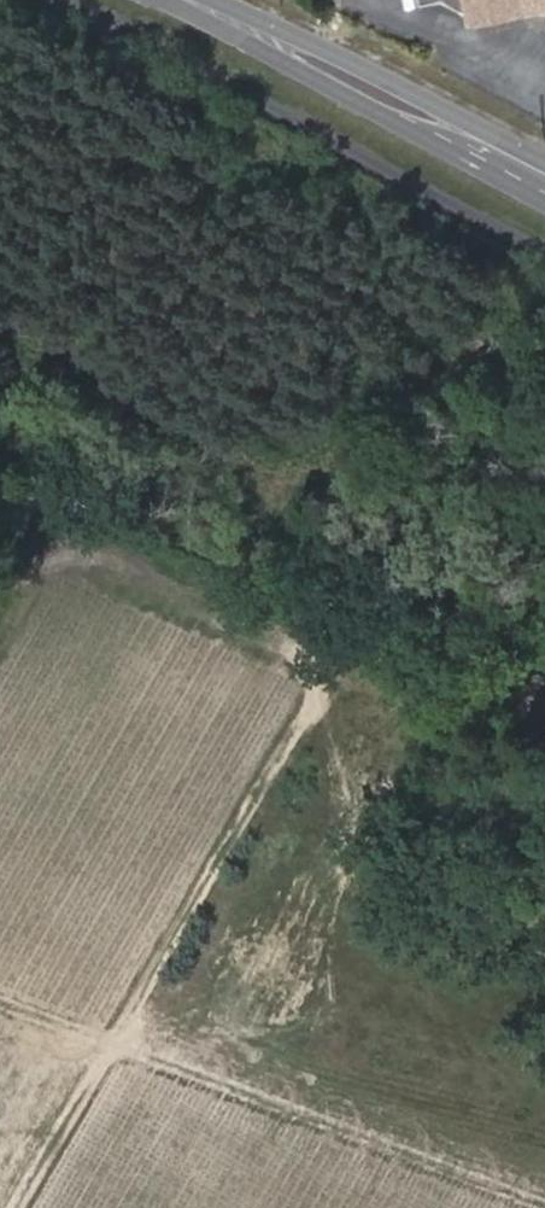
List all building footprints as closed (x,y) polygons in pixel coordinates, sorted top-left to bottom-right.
[(455,11),(456,19),(544,3),(544,0),(436,0),(455,11)]
